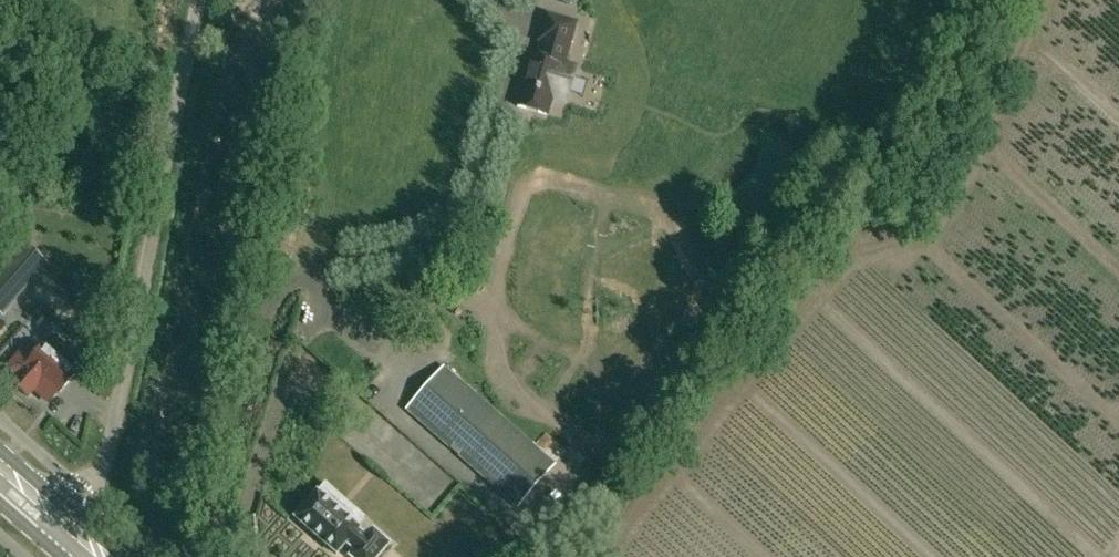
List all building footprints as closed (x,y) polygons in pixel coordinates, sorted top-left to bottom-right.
[(553,84),(557,86),(560,86),(565,68),(560,66),(572,25),(544,17),(537,42),(540,42),(535,60),(529,58),(515,108),(544,116),(553,84)] [(0,276),(0,312),(2,314),(25,288),(5,270),(0,276)] [(23,351),(4,373),(14,382),(11,386),(26,399),(32,391),(47,404),(55,394),(57,395),(73,377),(71,375),(80,365),(54,343),(46,353),(42,350),(33,360),(23,351)] [(407,411),(449,447),(517,507),(552,466),(441,370),(407,411)] [(367,537),(358,530),(359,528),(358,527),(358,528),(318,493),(317,492),(316,493),(316,494),(296,517),(295,517),(294,518),(296,519),(335,553),(335,554),(337,555),(338,554),(338,553),(346,543),(354,551),(351,555),(350,555),(349,556),(350,556),(378,556),(389,545),(390,544),(389,543),(374,530),(373,529),(372,530),(367,537)]
